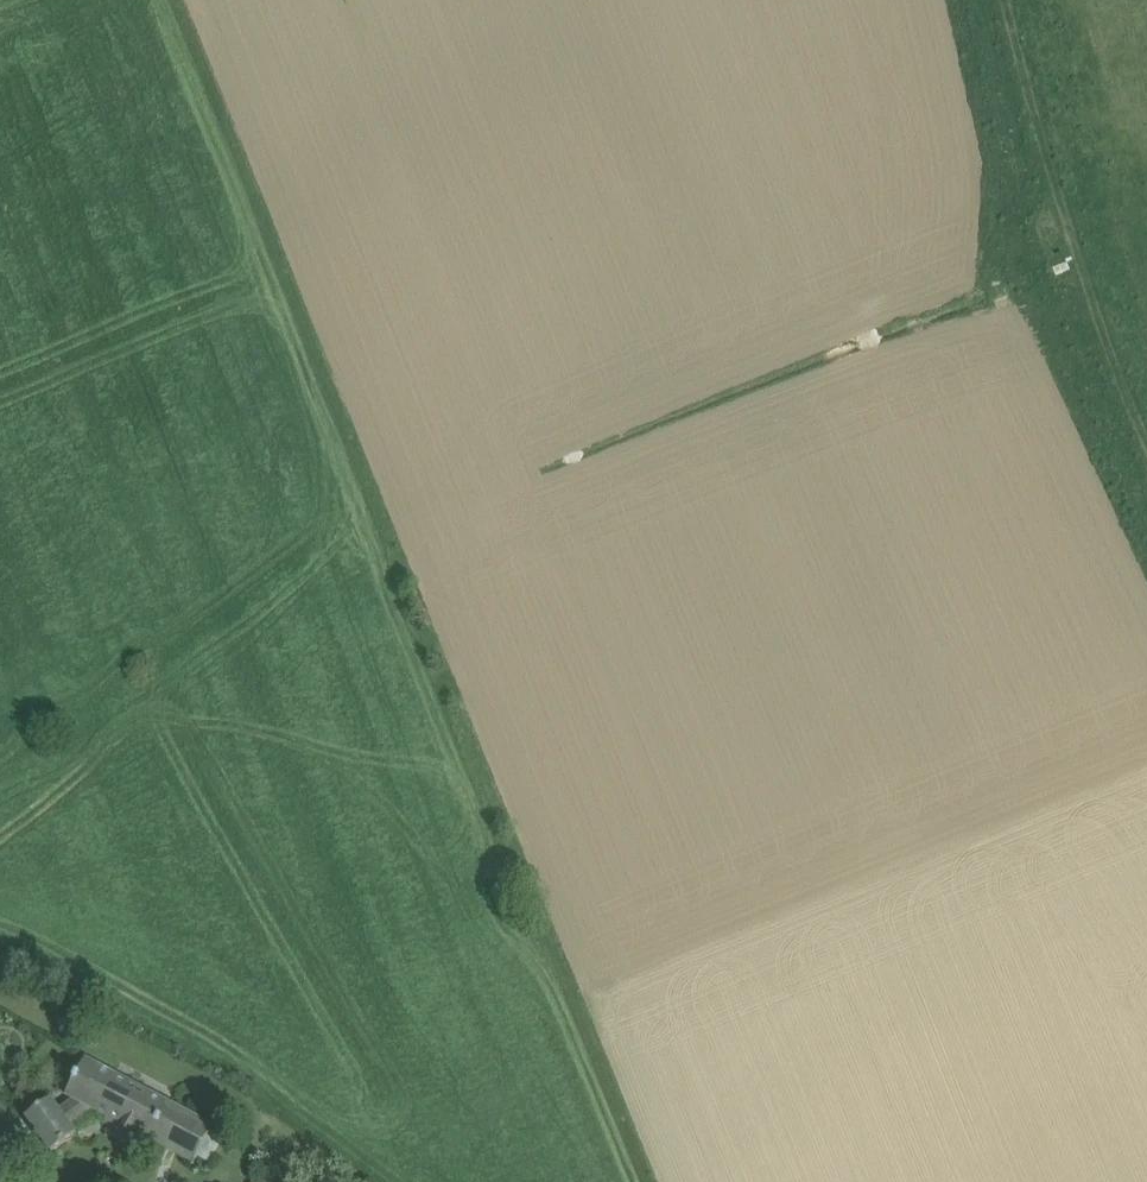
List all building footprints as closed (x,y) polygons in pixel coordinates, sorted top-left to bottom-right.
[(211,1131),(215,1124),(87,1057),(67,1094),(75,1098),(60,1109),(52,1099),(28,1117),(53,1152),(77,1134),(71,1124),(93,1108),(108,1116),(105,1121),(149,1144),(152,1139),(195,1162),(198,1156),(210,1162),(223,1138),(211,1131)]
